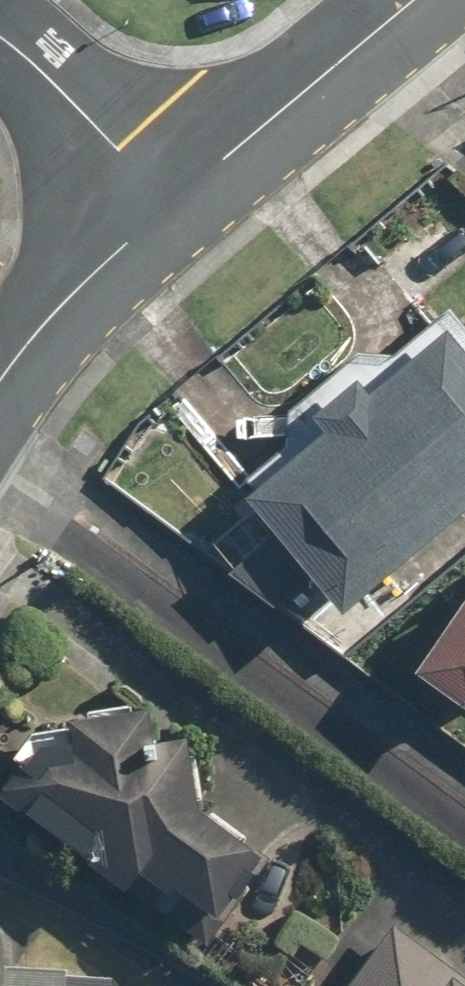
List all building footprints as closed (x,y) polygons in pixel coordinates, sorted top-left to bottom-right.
[(346,604),(464,504),(464,332),(451,316),(247,488),(346,604)] [(417,662),(464,695),(464,593),(417,662)] [(30,729),(2,792),(223,940),(278,859),(198,806),(195,728),(159,729),(158,701),(72,704),(73,727),(30,729)] [(386,914),(337,985),(464,985),(464,967),(386,914)] [(121,976),(69,974),(69,961),(7,959),(6,985),(121,985),(121,976)]
